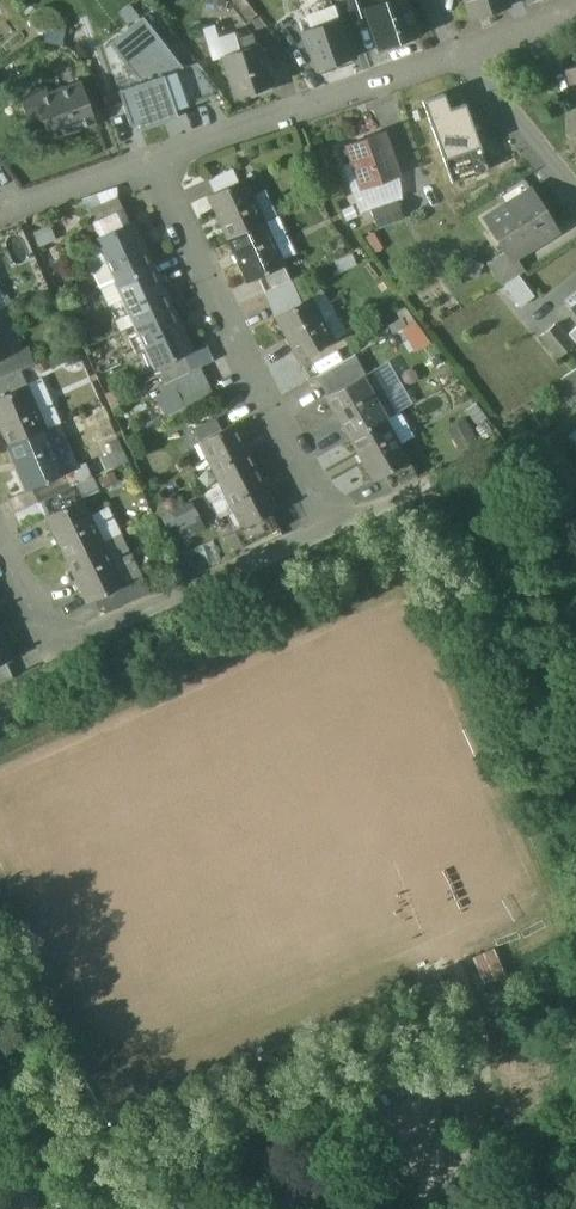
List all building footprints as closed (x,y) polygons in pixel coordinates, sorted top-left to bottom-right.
[(246,0),(232,0),(230,2),(246,23),(257,15),(256,13),(246,0)] [(256,13),(272,0),(246,0),(256,13)] [(354,20),(368,15),(365,7),(366,7),(364,0),(347,0),(354,20)] [(405,0),(385,0),(385,1),(366,7),(365,7),(368,15),(379,49),(418,36),(405,0)] [(472,20),(508,7),(506,0),(465,0),(472,20)] [(142,18),(110,43),(141,83),(163,75),(182,69),(142,18)] [(339,20),(301,33),(315,71),(353,59),(346,39),(351,38),(347,25),(341,27),(339,20)] [(222,56),(213,26),(202,30),(211,61),(222,58),(221,56),(222,56)] [(222,56),(221,56),(222,58),(234,96),(248,92),(250,96),(272,89),(258,45),(222,56)] [(182,69),(163,75),(175,111),(222,95),(198,63),(182,69)] [(565,68),(575,98),(575,64),(565,68)] [(175,111),(163,75),(141,83),(119,90),(131,125),(139,122),(141,129),(177,117),(175,111)] [(79,83),(34,99),(48,139),(94,122),(79,83)] [(479,144),(464,103),(429,116),(444,157),(479,144)] [(383,131),(347,144),(363,186),(399,173),(383,131)] [(232,168),(208,178),(214,191),(238,181),(232,168)] [(478,171),(452,181),(458,197),(485,187),(478,171)] [(214,191),(208,194),(221,222),(222,222),(229,237),(262,222),(250,197),(252,196),(252,195),(244,178),(238,181),(214,191)] [(264,189),(252,195),(252,196),(250,197),(262,222),(277,215),(264,189)] [(533,190),(486,219),(506,252),(511,259),(515,256),(558,230),(533,190)] [(117,197),(87,211),(99,238),(130,224),(117,197)] [(398,199),(371,209),(377,225),(404,216),(398,199)] [(262,222),(229,237),(237,253),(236,253),(249,280),(257,276),(283,264),(276,247),(274,248),(262,222)] [(144,250),(131,223),(130,224),(99,238),(96,240),(103,256),(105,255),(117,281),(150,266),(143,250),(144,250)] [(103,256),(96,240),(85,245),(105,287),(116,282),(117,281),(105,255),(103,256)] [(515,256),(511,259),(506,252),(487,262),(502,283),(518,273),(524,270),(515,256)] [(283,264),(257,276),(264,291),(291,279),(283,264)] [(164,293),(151,265),(150,266),(117,281),(116,282),(123,298),(125,297),(137,324),(171,308),(163,293),(164,293)] [(534,296),(518,273),(504,282),(520,306),(534,296)] [(291,279),(264,291),(275,316),(301,302),(291,279)] [(566,300),(573,308),(575,305),(575,291),(566,300)] [(319,315),(310,297),(301,302),(275,316),(290,343),(291,343),(300,359),(331,342),(317,316),(319,315)] [(178,324),(171,308),(137,324),(149,349),(148,350),(156,368),(157,367),(180,356),(191,351),(178,324)] [(413,350),(430,342),(418,317),(401,325),(413,350)] [(572,346),(554,324),(540,335),(558,357),(572,346)] [(568,333),(575,342),(575,326),(568,333)] [(11,356),(3,337),(1,338),(0,336),(0,360),(11,356)] [(180,356),(157,367),(164,383),(173,379),(188,373),(180,356)] [(188,373),(173,379),(188,410),(214,398),(200,367),(188,373)] [(560,378),(567,390),(575,384),(575,368),(560,378)] [(0,377),(0,396),(25,385),(18,370),(0,377)] [(344,370),(321,382),(327,394),(350,381),(344,370)] [(327,394),(325,395),(327,397),(328,396),(336,410),(335,411),(350,437),(385,418),(376,402),(374,403),(359,377),(327,394)] [(563,392),(571,404),(575,401),(575,384),(567,390),(563,392)] [(1,429),(2,429),(9,443),(42,429),(31,404),(33,403),(25,385),(0,396),(0,427),(1,429)] [(87,430),(109,423),(102,402),(80,410),(87,430)] [(216,418),(193,429),(199,441),(221,430),(216,418)] [(385,418),(350,437),(351,437),(359,451),(358,451),(373,477),(383,472),(408,459),(399,442),(397,444),(383,420),(385,419),(385,418)] [(221,430),(199,441),(208,457),(209,456),(223,482),(255,466),(247,450),(248,450),(234,423),(221,430)] [(42,429),(9,443),(16,459),(15,460),(27,487),(31,486),(63,471),(56,454),(54,455),(42,429)] [(408,459),(383,472),(391,486),(416,473),(408,459)] [(63,471),(31,486),(37,500),(38,500),(91,476),(84,461),(63,471)] [(255,466),(223,482),(236,507),(234,508),(242,524),(270,510),(277,507),(264,481),(263,481),(255,466)] [(91,476),(38,500),(45,514),(80,497),(97,489),(91,476)] [(159,510),(166,525),(174,521),(181,536),(205,525),(190,496),(159,510)] [(45,514),(44,515),(58,542),(59,542),(66,556),(99,540),(87,516),(89,514),(80,497),(45,514)] [(270,510),(242,524),(233,528),(241,543),(278,526),(270,510)] [(99,540),(66,556),(74,572),(73,573),(87,600),(93,597),(123,582),(114,565),(112,566),(99,540)] [(123,582),(93,597),(101,612),(149,589),(141,573),(123,582)] [(0,657),(0,676),(9,673),(2,657),(0,657)]
